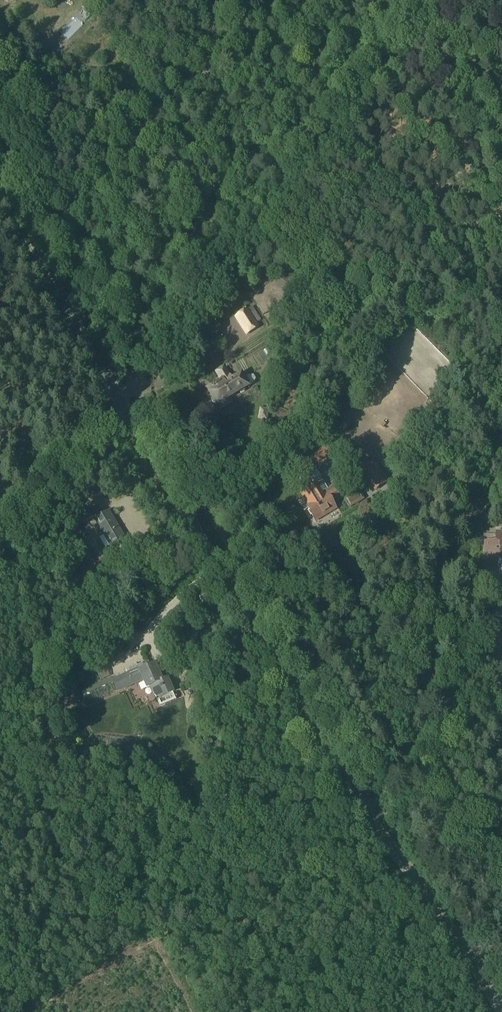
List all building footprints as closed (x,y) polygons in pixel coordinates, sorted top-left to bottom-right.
[(248,310),(235,318),(247,336),(259,328),(248,310)] [(214,389),(208,392),(212,399),(211,401),(213,405),(216,405),(219,411),(232,403),(230,398),(240,394),(241,394),(245,392),(245,391),(251,388),(250,387),(253,385),(255,381),(253,377),(249,377),(246,378),(242,373),(232,378),(225,365),(213,372),(218,380),(212,384),(214,389)] [(326,446),(321,450),(325,457),(331,453),(326,446)] [(307,480),(301,485),(305,492),(301,495),(303,498),(304,497),(310,507),(308,508),(314,520),(320,516),(321,518),(336,509),(331,501),(339,497),(333,487),(328,490),(323,482),(312,488),(307,480)] [(407,480),(403,482),(393,488),(398,497),(399,496),(412,488),(407,480)] [(346,501),(350,508),(363,500),(359,493),(346,501)] [(95,521),(106,540),(104,541),(107,547),(110,546),(110,547),(125,538),(109,511),(102,515),(98,508),(86,515),(91,523),(95,521)] [(496,545),(485,545),(485,566),(501,566),(501,534),(496,534),(496,545)] [(138,670),(128,675),(132,685),(143,680),(147,689),(151,688),(156,701),(173,693),(167,680),(163,682),(160,683),(153,665),(150,667),(147,668),(145,664),(137,668),(138,670)] [(128,675),(113,681),(117,692),(132,685),(128,675)] [(112,682),(111,678),(84,690),(86,694),(112,682)] [(135,755),(136,748),(125,746),(124,753),(135,755)]
